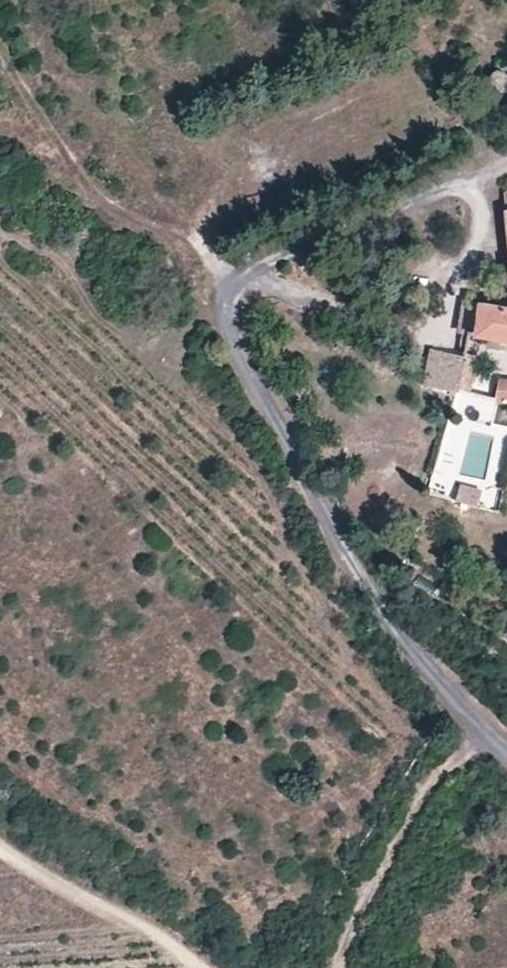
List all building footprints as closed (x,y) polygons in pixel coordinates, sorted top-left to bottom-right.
[(461,302),(457,333),(506,342),(506,309),(462,302),(461,302)] [(426,386),(458,393),(466,358),(432,351),(426,386)] [(500,380),(497,402),(500,403),(506,402),(506,381),(500,380)] [(459,507),(497,508),(498,487),(460,485),(459,507)]
